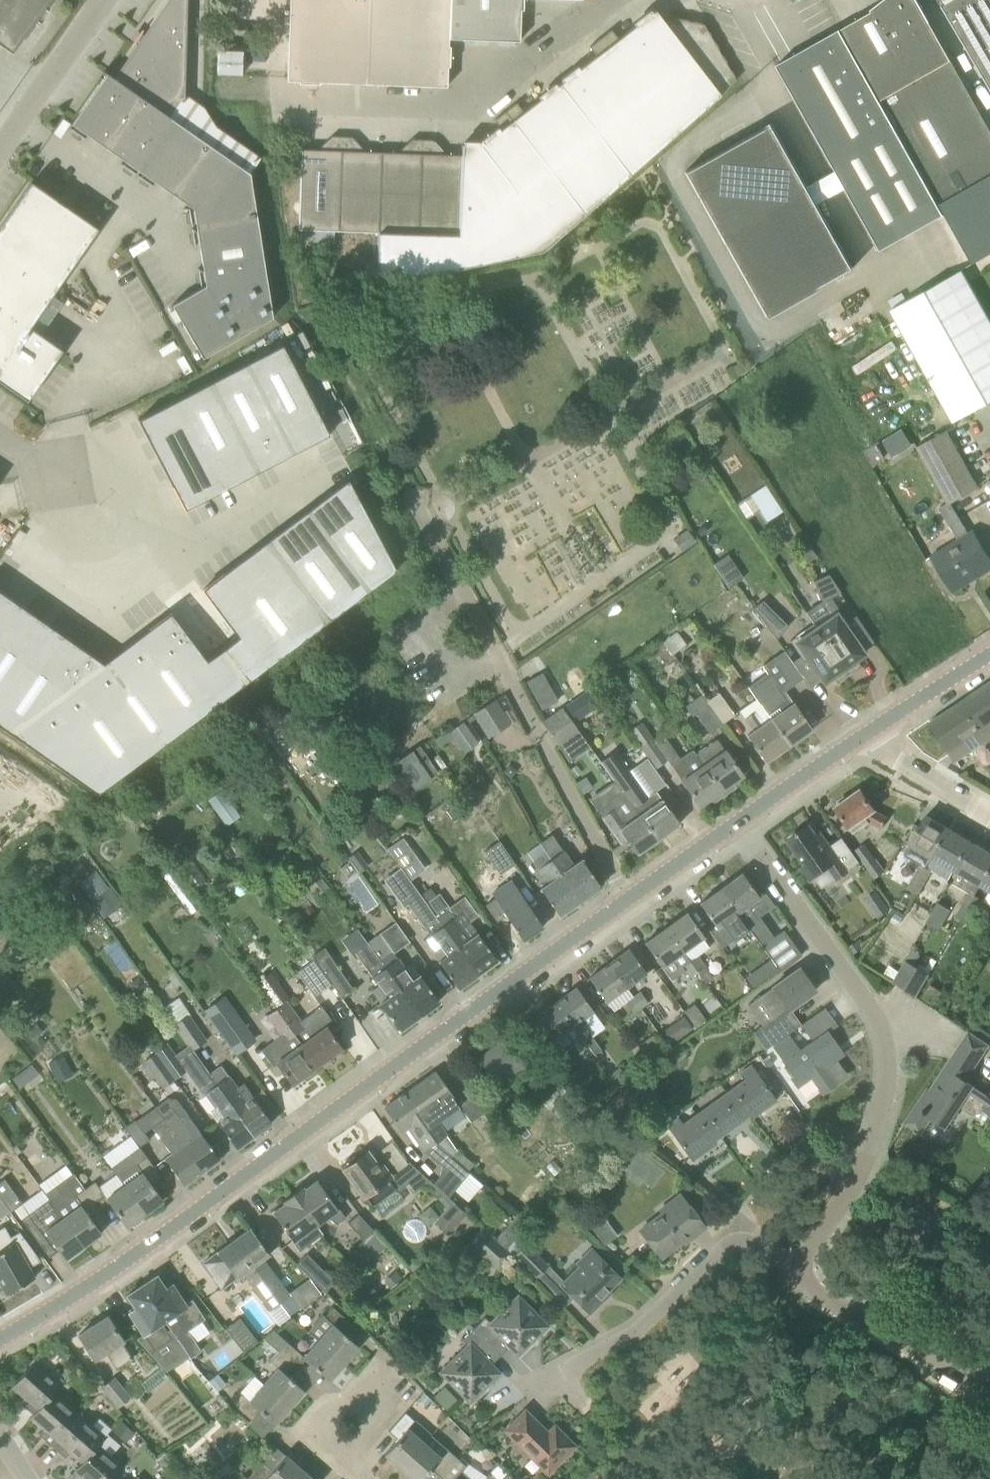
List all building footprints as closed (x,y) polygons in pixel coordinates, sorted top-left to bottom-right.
[(12,49),(46,0),(0,0),(0,41),(12,49)] [(106,148),(173,195),(208,145),(170,118),(171,117),(169,117),(182,98),(182,101),(184,101),(187,0),(170,0),(115,78),(104,71),(103,73),(106,75),(72,124),(106,148)] [(448,46),(449,38),(520,41),(521,0),(290,0),(287,81),(447,87),(448,46)] [(945,213),(974,264),(989,255),(989,208),(986,201),(989,199),(989,130),(918,0),(884,0),(872,10),(873,12),(841,30),(944,213),(945,213)] [(989,86),(989,0),(939,0),(989,86)] [(675,135),(720,95),(736,81),(704,25),(676,19),(667,26),(655,11),(618,39),(611,30),(600,38),(675,135)] [(841,30),(778,65),(881,250),(944,213),(841,30)] [(630,175),(675,135),(600,38),(589,47),(596,56),(560,84),(630,175)] [(215,49),(215,72),(244,73),(244,50),(215,49)] [(585,215),(630,175),(560,84),(524,112),(516,103),(505,112),(585,215)] [(556,240),(585,215),(505,112),(494,121),(501,129),(481,145),(543,250),(556,240)] [(766,318),(853,268),(772,123),(684,172),(766,318)] [(321,150),(302,150),(299,229),(328,231),(334,231),(339,231),(342,139),(333,139),(321,149),(321,150)] [(351,139),(342,139),(339,231),(379,232),(381,152),(361,152),(362,150),(351,139)] [(418,230),(422,142),(412,142),(402,152),(401,153),(381,152),(379,232),(377,284),(430,273),(418,230)] [(462,155),(441,155),(441,153),(431,142),(422,142),(418,230),(430,273),(467,266),(459,235),(462,155)] [(195,215),(255,206),(250,173),(208,145),(173,195),(194,209),(195,215)] [(462,145),(462,155),(459,235),(467,266),(543,250),(481,145),(462,145)] [(31,182),(0,226),(0,382),(26,401),(62,350),(29,327),(98,229),(31,182)] [(201,256),(261,246),(255,206),(195,215),(201,256)] [(261,246),(201,256),(206,285),(172,305),(203,358),(273,317),(261,246)] [(893,309),(954,423),(989,402),(989,320),(963,271),(893,309)] [(379,291),(378,285),(339,293),(341,300),(379,291)] [(138,420),(185,510),(330,435),(283,344),(138,420)] [(977,487),(943,432),(916,449),(949,502),(940,508),(959,538),(959,540),(969,534),(950,503),(977,487)] [(892,437),(879,445),(888,459),(900,451),(892,437)] [(864,451),(874,468),(884,457),(877,444),(864,451)] [(226,622),(237,637),(222,650),(246,683),(247,682),(247,683),(396,571),(396,570),(349,480),(348,479),(202,589),(227,622),(226,622)] [(765,485),(736,505),(746,520),(760,511),(767,522),(783,512),(765,485)] [(674,540),(681,551),(695,540),(688,530),(674,540)] [(951,588),(975,573),(978,577),(989,570),(989,558),(973,531),(969,534),(959,540),(959,538),(932,555),(951,588)] [(810,546),(799,553),(806,564),(817,557),(810,546)] [(729,588),(744,578),(728,554),(713,564),(729,588)] [(823,602),(841,593),(829,575),(813,582),(823,602)] [(608,590),(595,599),(596,601),(610,592),(608,590)] [(246,683),(222,650),(206,661),(170,613),(103,664),(0,592),(0,727),(98,795),(247,683),(246,683)] [(789,626),(763,600),(753,608),(776,640),(789,626)] [(815,624),(849,673),(853,671),(855,670),(858,668),(861,667),(858,658),(864,654),(848,630),(852,627),(838,608),(815,624)] [(808,658),(822,678),(824,681),(831,677),(838,683),(840,681),(843,678),(846,675),(849,673),(815,624),(790,641),(804,661),(808,658)] [(673,654),(687,645),(679,633),(665,642),(673,654)] [(559,700),(542,672),(526,681),(543,710),(559,700)] [(932,724),(949,750),(950,750),(957,761),(982,744),(989,739),(989,685),(932,724)] [(589,688),(582,694),(593,710),(600,704),(589,688)] [(722,724),(735,715),(719,693),(707,702),(706,702),(708,705),(722,724)] [(789,745),(812,729),(794,703),(788,707),(779,695),(769,702),(777,715),(771,719),(789,745)] [(315,718),(301,699),(290,707),(304,726),(315,718)] [(495,700),(475,712),(467,717),(474,730),(483,725),(490,737),(510,725),(495,700)] [(771,719),(770,720),(756,700),(740,710),(746,718),(745,719),(753,731),(748,735),(766,761),(789,745),(771,719)] [(708,705),(696,713),(710,733),(722,724),(708,705)] [(580,732),(563,708),(546,720),(542,722),(559,746),(580,732)] [(513,720),(514,720),(517,718),(512,709),(508,711),(508,713),(513,720)] [(654,740),(653,738),(642,722),(631,730),(642,746),(642,747),(657,768),(668,759),(654,740)] [(465,753),(479,743),(464,723),(441,739),(444,744),(453,737),(465,753)] [(261,740),(252,727),(236,737),(245,751),(255,766),(273,754),(262,739),(261,740)] [(734,782),(744,775),(726,750),(724,751),(717,740),(696,754),(724,795),(735,787),(734,782)] [(419,747),(398,761),(414,786),(435,773),(419,747)] [(693,749),(671,764),(683,780),(682,781),(700,806),(710,799),(714,802),(724,795),(696,754),(693,749)] [(647,757),(635,766),(654,792),(666,784),(647,757)] [(657,840),(680,823),(662,799),(647,810),(641,802),(649,797),(629,769),(614,780),(621,790),(622,790),(657,840)] [(870,822),(875,824),(882,828),(888,818),(875,811),(876,810),(861,789),(848,798),(845,797),(838,801),(838,805),(835,807),(854,833),(870,822)] [(222,790),(208,800),(226,825),(240,815),(222,790)] [(622,790),(596,808),(622,844),(627,840),(637,854),(657,840),(622,790)] [(473,808),(465,796),(455,803),(463,815),(473,808)] [(949,828),(927,815),(910,845),(932,857),(949,828)] [(789,840),(805,864),(800,868),(810,881),(815,877),(822,888),(839,877),(859,862),(842,837),(831,845),(821,831),(817,833),(810,823),(800,830),(801,831),(789,840)] [(932,857),(959,872),(959,873),(976,844),(949,828),(932,857)] [(574,865),(552,835),(540,844),(580,901),(601,886),(582,860),(574,865)] [(855,851),(876,879),(886,872),(865,843),(855,851)] [(394,844),(388,849),(410,881),(417,876),(394,844)] [(541,889),(560,915),(580,901),(540,844),(528,853),(549,883),(541,889)] [(981,885),(989,870),(989,852),(976,844),(959,873),(959,872),(953,883),(969,892),(975,896),(975,895),(976,893),(977,893),(981,885)] [(358,852),(350,857),(360,873),(368,867),(358,852)] [(506,871),(514,866),(506,853),(497,858),(506,871)] [(202,905),(167,856),(155,864),(191,913),(202,905)] [(190,883),(203,875),(192,859),(180,868),(190,883)] [(926,883),(933,871),(922,864),(915,877),(926,883)] [(989,890),(989,870),(981,885),(989,890)] [(748,905),(759,897),(743,873),(721,889),(738,912),(748,905)] [(361,874),(349,883),(371,911),(382,902),(361,874)] [(524,940),(538,930),(543,927),(509,876),(490,889),(496,898),(507,915),(524,940)] [(919,895),(926,883),(915,877),(908,889),(919,895)] [(329,887),(322,878),(315,883),(323,892),(329,887)] [(40,886),(46,895),(51,891),(49,888),(53,885),(49,880),(45,882),(40,886)] [(419,893),(420,893),(427,903),(437,896),(429,885),(419,893)] [(107,891),(96,900),(106,914),(117,905),(114,901),(120,896),(114,888),(108,893),(107,891)] [(738,912),(721,889),(700,904),(716,927),(710,931),(723,949),(750,929),(745,922),(738,912)] [(962,904),(974,911),(981,899),(975,895),(975,896),(969,892),(962,904)] [(424,940),(458,988),(478,974),(427,903),(420,893),(407,903),(430,935),(424,940)] [(497,960),(469,921),(462,911),(455,916),(450,908),(450,907),(440,894),(437,896),(427,903),(478,974),(497,960)] [(507,915),(496,898),(486,905),(497,921),(507,915)] [(884,902),(872,910),(878,919),(890,910),(884,902)] [(937,903),(926,923),(939,931),(951,911),(937,903)] [(967,923),(974,911),(962,904),(956,916),(967,923)] [(738,912),(745,922),(753,916),(755,915),(748,905),(738,912)] [(684,952),(705,937),(687,913),(666,928),(684,952)] [(779,971),(800,957),(791,944),(779,953),(753,916),(745,922),(750,929),(752,932),(771,959),(778,969),(779,971)] [(419,1016),(438,1002),(439,1001),(411,964),(405,968),(394,953),(410,942),(396,922),(380,933),(367,943),(419,1016)] [(662,967),(671,979),(684,970),(689,977),(698,972),(691,962),(684,952),(666,928),(645,943),(662,967)] [(866,946),(860,939),(849,947),(854,954),(866,946)] [(372,990),(400,1029),(419,1016),(367,943),(354,951),(378,986),(372,990)] [(312,956),(314,960),(315,959),(332,984),(342,999),(354,990),(337,965),(325,948),(312,956)] [(647,973),(630,949),(610,964),(627,987),(647,973)] [(691,962),(698,972),(705,966),(699,956),(691,962)] [(315,959),(314,960),(297,972),(315,996),(332,984),(315,959)] [(778,969),(771,959),(756,969),(764,980),(778,969)] [(893,982),(907,990),(917,996),(929,975),(914,966),(906,961),(900,972),(899,972),(895,979),(893,982)] [(610,964),(590,978),(607,1002),(627,987),(610,964)] [(899,972),(895,969),(890,966),(886,974),(890,976),(889,976),(895,979),(899,972)] [(790,1009),(816,990),(800,968),(748,1004),(763,1025),(754,1032),(766,1051),(773,1046),(789,1034),(801,1026),(801,1024),(790,1009)] [(257,981),(268,996),(281,986),(271,971),(257,981)] [(922,998),(934,1005),(942,991),(930,984),(922,998)] [(591,1034),(594,1032),(584,1018),(594,1011),(577,987),(557,1002),(595,1055),(602,1050),(591,1034)] [(633,996),(642,1008),(649,1003),(640,991),(633,996)] [(642,1008),(633,996),(626,1001),(635,1013),(642,1008)] [(165,1007),(176,1024),(175,1025),(192,1051),(207,1041),(178,998),(165,1007)] [(285,1003),(277,1009),(318,1066),(321,1064),(323,1066),(331,1060),(330,1058),(343,1048),(327,1027),(334,1023),(322,1006),(300,1022),(286,1002),(285,1003)] [(557,1002),(537,1016),(564,1055),(578,1046),(588,1060),(595,1055),(557,1002)] [(231,1004),(211,1018),(237,1055),(257,1040),(231,1004)] [(695,1004),(684,1011),(696,1028),(707,1020),(695,1004)] [(267,1016),(278,1030),(281,1035),(261,1049),(273,1066),(277,1063),(293,1084),(306,1075),(307,1077),(312,1074),(311,1072),(318,1066),(277,1009),(267,1016)] [(693,1028),(684,1015),(676,1021),(685,1034),(693,1028)] [(838,1047),(828,1033),(825,1034),(813,1016),(801,1024),(801,1026),(812,1040),(800,1049),(789,1034),(773,1046),(794,1074),(792,1076),(799,1086),(812,1077),(823,1093),(836,1084),(836,1083),(847,1076),(830,1052),(838,1047)] [(43,1032),(39,1026),(37,1024),(28,1031),(29,1033),(33,1038),(43,1032)] [(665,1051),(654,1036),(634,1049),(645,1065),(665,1051)] [(533,1103),(544,1093),(525,1067),(526,1066),(505,1039),(480,1057),(498,1082),(511,1073),(514,1076),(513,1077),(533,1103)] [(156,1053),(175,1078),(186,1070),(167,1044),(156,1053)] [(175,1078),(156,1053),(145,1061),(164,1086),(175,1078)] [(62,1082),(76,1076),(67,1057),(53,1064),(62,1082)] [(199,1060),(188,1069),(197,1081),(205,1093),(216,1108),(211,1113),(236,1148),(254,1135),(210,1073),(209,1074),(199,1060)] [(764,1062),(754,1069),(751,1065),(740,1073),(745,1079),(734,1087),(750,1108),(758,1103),(763,1110),(786,1094),(764,1062)] [(31,1064),(21,1071),(28,1082),(39,1074),(31,1064)] [(248,1101),(221,1065),(210,1073),(254,1135),(272,1123),(252,1097),(248,1101)] [(989,1095),(975,1086),(976,1084),(969,1080),(948,1066),(930,1093),(927,1091),(916,1107),(933,1118),(946,1127),(960,1105),(974,1114),(981,1113),(984,1108),(989,1112),(989,1093),(989,1095)] [(615,1081),(618,1086),(628,1079),(620,1067),(610,1074),(615,1081)] [(453,1097),(436,1071),(407,1092),(425,1117),(420,1120),(436,1143),(447,1135),(431,1112),(453,1097)] [(619,1093),(632,1112),(652,1099),(639,1079),(619,1093)] [(750,1108),(734,1087),(703,1109),(722,1136),(751,1115),(748,1110),(750,1108)] [(440,1176),(468,1201),(480,1187),(467,1174),(469,1172),(436,1143),(420,1120),(425,1117),(407,1092),(385,1107),(403,1132),(408,1128),(424,1151),(442,1165),(440,1176)] [(202,1172),(219,1160),(220,1160),(177,1100),(169,1097),(156,1107),(164,1119),(202,1172)] [(667,1126),(693,1160),(706,1151),(701,1144),(711,1136),(714,1141),(722,1136),(703,1109),(683,1124),(679,1118),(667,1126)] [(184,1185),(185,1185),(202,1172),(164,1119),(153,1127),(172,1153),(166,1158),(184,1185)] [(140,1147),(150,1139),(136,1121),(127,1128),(140,1147)] [(22,1151),(16,1144),(12,1147),(17,1154),(22,1151)] [(119,1177),(125,1186),(145,1214),(163,1200),(152,1184),(161,1177),(147,1157),(140,1147),(112,1167),(119,1177)] [(431,1186),(434,1183),(409,1161),(408,1163),(398,1170),(390,1176),(382,1165),(379,1167),(368,1152),(357,1160),(354,1156),(345,1163),(347,1167),(344,1169),(364,1196),(366,1195),(381,1215),(404,1198),(398,1191),(409,1183),(414,1191),(422,1185),(431,1186)] [(616,1181),(605,1169),(593,1179),(604,1192),(616,1181)] [(5,1180),(0,1184),(0,1196),(12,1212),(15,1210),(23,1204),(5,1180)] [(298,1190),(293,1194),(316,1225),(317,1225),(328,1217),(337,1224),(346,1218),(339,1209),(338,1209),(317,1180),(299,1193),(298,1190)] [(110,1203),(127,1227),(145,1214),(125,1186),(107,1199),(96,1182),(85,1190),(100,1210),(110,1203)] [(447,1208),(446,1209),(439,1216),(437,1219),(435,1221),(449,1234),(451,1232),(467,1213),(449,1197),(434,1183),(431,1186),(429,1188),(447,1208)] [(55,1243),(66,1259),(83,1246),(64,1219),(43,1189),(23,1204),(15,1210),(29,1230),(29,1231),(44,1251),(55,1243)] [(83,1246),(102,1233),(90,1217),(100,1210),(85,1190),(66,1203),(73,1212),(64,1219),(83,1246)] [(316,1225),(293,1194),(289,1197),(291,1199),(273,1212),(294,1241),(293,1242),(300,1251),(323,1234),(317,1225),(316,1225)] [(641,1230),(661,1257),(684,1240),(704,1225),(680,1195),(660,1210),(662,1213),(641,1230)] [(0,1198),(0,1218),(8,1213),(0,1198)] [(365,1242),(375,1232),(358,1214),(348,1223),(365,1242)] [(507,1250),(507,1249),(529,1224),(518,1214),(496,1239),(507,1250)] [(604,1216),(590,1225),(604,1245),(618,1235),(604,1216)] [(38,1257),(19,1232),(11,1237),(5,1226),(0,1229),(0,1283),(1,1283),(7,1294),(35,1278),(27,1264),(38,1257)] [(513,1255),(513,1254),(512,1253),(507,1249),(507,1250),(496,1239),(482,1227),(468,1244),(500,1272),(514,1255),(513,1255)] [(291,1295),(278,1278),(263,1258),(269,1253),(250,1228),(234,1240),(280,1302),(290,1316),(300,1309),(291,1296),(291,1295)] [(223,1289),(238,1277),(243,1273),(271,1309),(280,1302),(234,1240),(204,1263),(223,1289)] [(513,1255),(514,1255),(536,1278),(549,1265),(525,1240),(513,1254),(513,1255)] [(561,1284),(590,1314),(604,1300),(612,1292),(609,1290),(620,1278),(594,1252),(561,1284)] [(423,1265),(419,1259),(412,1257),(406,1262),(414,1272),(423,1265)] [(336,1282),(323,1270),(313,1280),(325,1292),(336,1282)] [(391,1288),(403,1278),(397,1271),(385,1281),(391,1288)] [(185,1305),(173,1285),(166,1289),(157,1276),(142,1286),(165,1320),(178,1340),(180,1343),(191,1334),(188,1330),(204,1319),(192,1301),(185,1305)] [(356,1294),(369,1307),(380,1294),(368,1282),(356,1294)] [(137,1309),(130,1313),(144,1335),(148,1332),(158,1348),(173,1338),(162,1322),(165,1320),(142,1286),(128,1295),(137,1309)] [(474,1328),(501,1355),(510,1347),(518,1355),(548,1326),(524,1301),(519,1296),(508,1306),(491,1323),(485,1317),(474,1328)] [(308,1331),(319,1339),(319,1340),(345,1363),(359,1347),(344,1333),(352,1324),(334,1307),(326,1316),(322,1314),(308,1331)] [(124,1341),(108,1316),(79,1335),(95,1359),(106,1352),(117,1369),(133,1359),(122,1342),(124,1341)] [(244,1353),(258,1342),(240,1319),(226,1330),(244,1353)] [(492,1364),(501,1355),(474,1328),(463,1339),(468,1345),(451,1362),(440,1372),(446,1377),(470,1402),(500,1373),(492,1364)] [(265,1338),(279,1351),(278,1351),(298,1368),(306,1359),(330,1380),(345,1363),(319,1340),(303,1357),(276,1331),(265,1338)] [(180,1343),(194,1364),(195,1363),(194,1361),(204,1354),(191,1334),(180,1343)] [(263,1384),(290,1407),(305,1390),(290,1377),(298,1368),(278,1351),(270,1361),(278,1367),(263,1384)] [(60,1385),(35,1363),(39,1358),(10,1390),(11,1391),(15,1386),(27,1396),(21,1403),(34,1415),(54,1391),(60,1385)] [(169,1367),(151,1378),(156,1386),(144,1393),(172,1442),(203,1424),(169,1367)] [(227,1384),(218,1373),(209,1381),(218,1391),(227,1384)] [(233,1403),(252,1420),(260,1410),(275,1424),(290,1407),(263,1384),(254,1376),(240,1392),(242,1393),(233,1403)] [(114,1377),(101,1388),(118,1408),(131,1397),(114,1377)] [(456,1399),(444,1387),(434,1397),(446,1409),(456,1399)] [(80,1414),(54,1391),(34,1415),(28,1421),(29,1422),(34,1416),(45,1426),(39,1434),(52,1446),(80,1414)] [(426,1406),(432,1400),(424,1393),(419,1399),(426,1406)] [(525,1410),(518,1417),(506,1430),(548,1473),(560,1461),(557,1458),(572,1444),(574,1446),(575,1445),(555,1426),(548,1433),(525,1410)] [(406,1412),(389,1431),(398,1439),(385,1454),(402,1469),(425,1443),(409,1428),(410,1426),(415,1420),(406,1412)] [(105,1436),(80,1414),(52,1446),(66,1458),(72,1450),(84,1460),(98,1444),(105,1436)] [(127,1442),(135,1432),(121,1421),(113,1430),(127,1442)] [(425,1443),(402,1469),(413,1478),(422,1478),(432,1468),(441,1477),(458,1457),(432,1434),(425,1443)] [(245,1454),(258,1464),(268,1451),(255,1441),(245,1454)] [(117,1475),(124,1466),(98,1444),(84,1460),(84,1461),(72,1474),(73,1475),(78,1469),(89,1478),(113,1478),(117,1475)] [(263,1461),(248,1478),(294,1478),(302,1469),(286,1455),(272,1470),(263,1461)] [(441,1477),(443,1478),(469,1478),(462,1472),(467,1466),(458,1457),(441,1477)] [(302,1469),(294,1478),(313,1478),(302,1469)]
